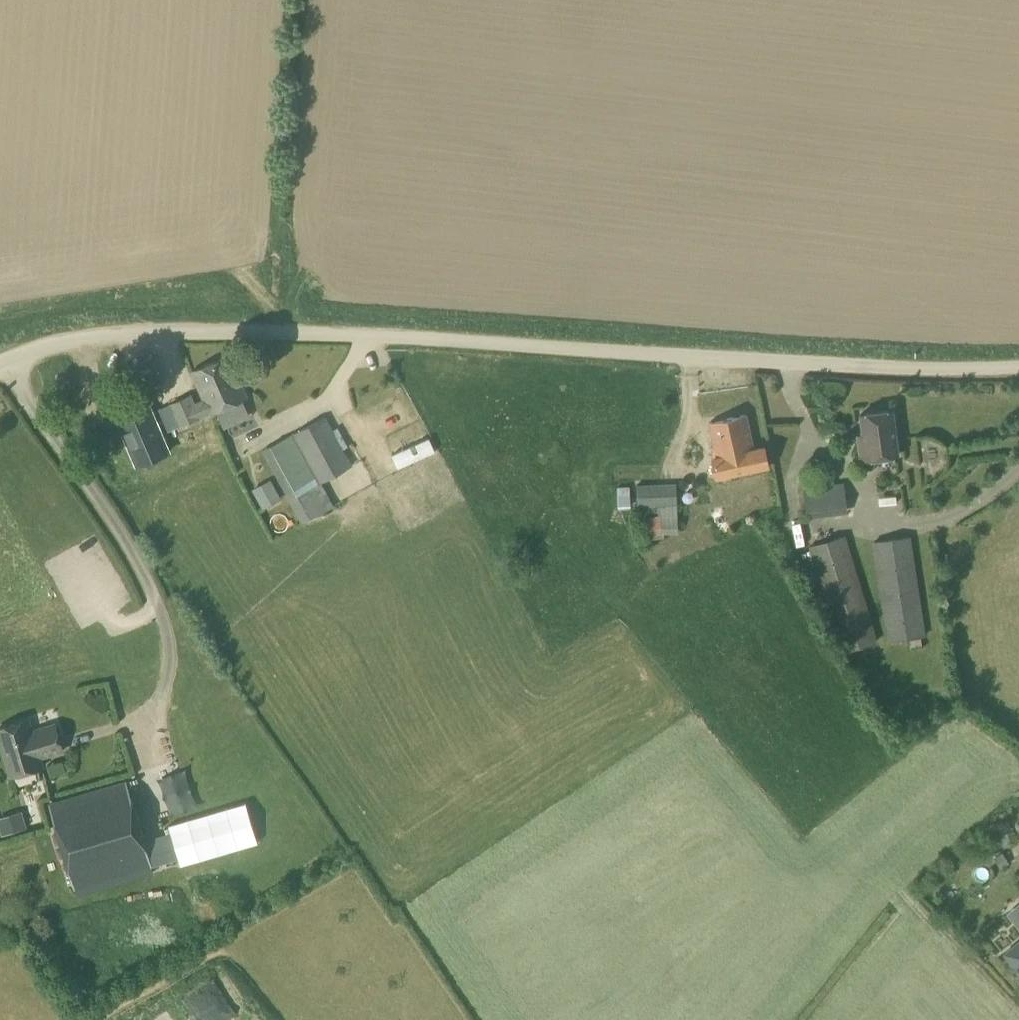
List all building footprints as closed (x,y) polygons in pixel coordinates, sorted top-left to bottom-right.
[(204,399),(209,412),(247,397),(230,356),(192,371),(204,399)] [(137,395),(163,383),(152,357),(126,368),(137,395)] [(58,385),(66,382),(64,377),(56,380),(58,385)] [(164,421),(150,389),(137,395),(96,412),(109,444),(164,421)] [(209,412),(204,399),(195,403),(191,393),(169,402),(173,412),(175,411),(180,425),(209,412)] [(860,460),(897,455),(891,411),(859,415),(863,438),(857,438),(860,460)] [(754,447),(746,413),(709,422),(716,456),(711,457),(715,477),(768,466),(763,445),(754,447)] [(320,483),(351,465),(325,417),(262,451),(302,523),(325,510),(309,480),(316,476),(320,483)] [(270,480),(251,490),(262,510),(281,500),(270,480)] [(806,519),(847,514),(843,483),(802,489),(806,519)] [(636,506),(676,505),(676,484),(635,485),(636,506)] [(618,509),(630,509),(629,495),(617,495),(618,509)] [(643,542),(663,537),(658,516),(638,520),(643,542)] [(840,652),(877,641),(845,535),(808,546),(840,652)] [(889,642),(925,636),(910,536),(874,541),(889,642)] [(28,719),(0,727),(0,741),(10,776),(42,767),(39,757),(62,750),(55,724),(31,731),(28,719)] [(186,771),(154,775),(159,813),(191,809),(186,771)] [(73,889),(151,865),(126,781),(48,804),(73,889)] [(21,811),(0,817),(0,833),(1,835),(26,828),(21,811)] [(1013,831),(1000,835),(1004,848),(1017,844),(1013,831)] [(1002,852),(993,858),(1000,869),(1009,863),(1002,852)] [(1004,954),(1018,971),(1018,941),(1004,954)] [(175,1007),(152,1019),(182,1019),(175,1007)] [(274,1019),(294,1019),(289,1011),(274,1019)]
